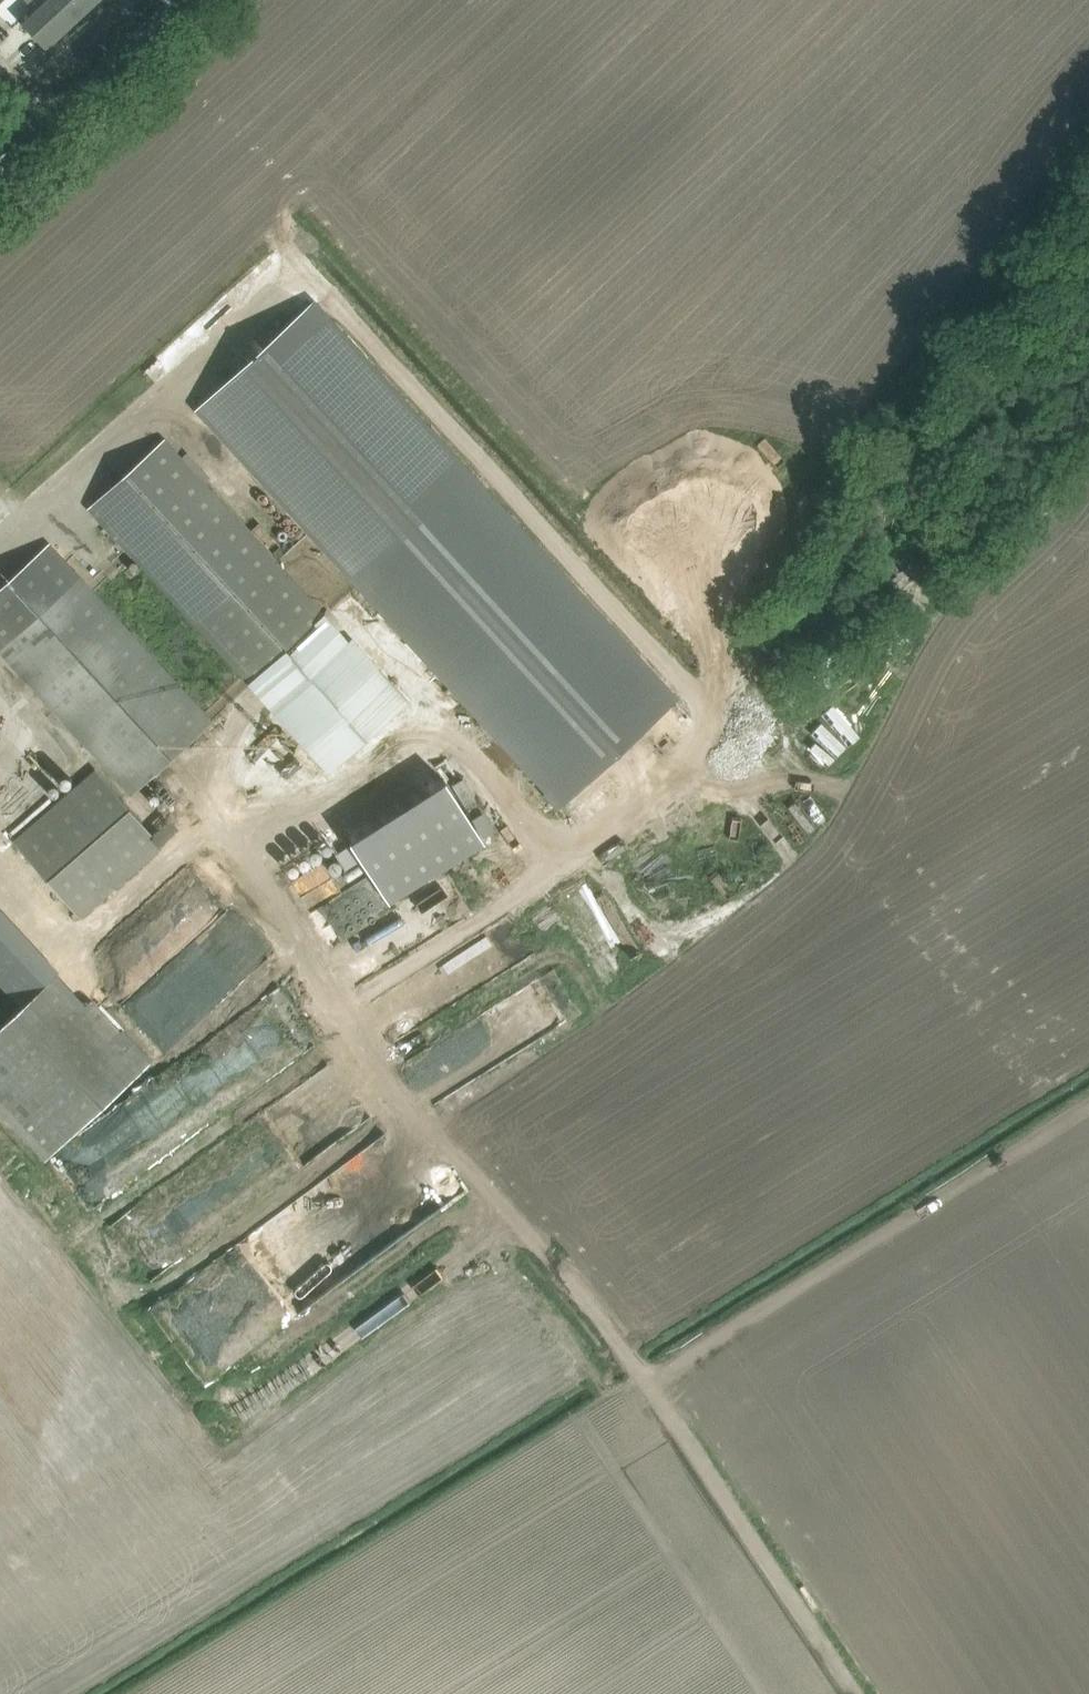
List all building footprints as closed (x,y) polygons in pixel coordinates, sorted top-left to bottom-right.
[(19,19),(46,48),(98,0),(40,0),(19,19)] [(317,298),(203,403),(363,577),(477,473),(317,298)] [(163,442),(90,508),(251,685),(259,677),(273,693),(331,640),(316,623),(323,616),(163,442)] [(0,589),(0,651),(130,795),(210,722),(49,545),(0,589)] [(368,740),(366,731),(364,725),(361,717),(352,706),(343,699),(332,693),(318,690),(307,690),(293,693),(281,700),(269,711),(261,724),(258,736),(257,749),(260,758),(267,775),(280,790),(293,797),(308,800),(322,799),(336,795),(346,789),(353,782),(361,769),(365,760),(368,750),(368,740)] [(14,839),(81,918),(164,847),(97,768),(14,839)] [(386,902),(496,844),(463,780),(340,845),(351,867),(364,860),(386,902)] [(45,1161),(151,1063),(0,901),(0,980),(24,1006),(0,1029),(0,1112),(45,1161)] [(330,948),(336,960),(349,954),(342,941),(330,948)]
